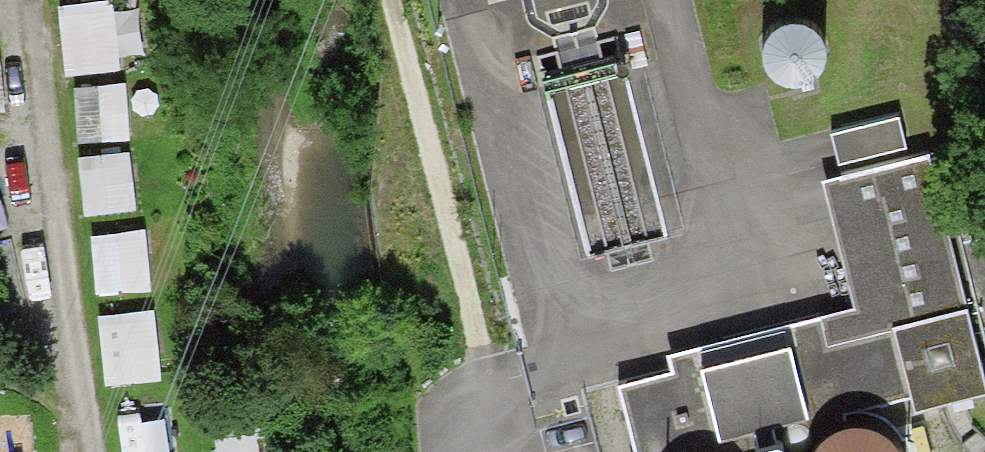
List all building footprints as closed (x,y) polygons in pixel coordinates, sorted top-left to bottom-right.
[(819,23),(810,16),(799,13),(787,14),(777,18),(769,25),(764,34),(761,44),(762,55),(766,64),(773,72),(783,78),(793,80),(803,79),(814,74),(822,66),(828,55),(829,44),(826,33),(819,23)] [(830,125),(839,157),(907,139),(898,108),(830,125)] [(823,170),(854,296),(668,341),(673,359),(616,373),(636,451),(667,451),(724,438),(720,424),(756,415),(757,421),(773,417),(772,410),(806,402),(809,412),(911,387),(915,403),(984,386),(984,367),(974,321),(984,319),(984,321),(984,209),(958,216),(976,288),(966,290),(930,143),(823,170)] [(216,408),(223,451),(259,451),(271,450),(264,401),(216,408)] [(879,421),(863,416),(846,417),(831,423),(819,434),(810,448),(809,451),(905,451),(903,445),(893,431),(879,421)]
